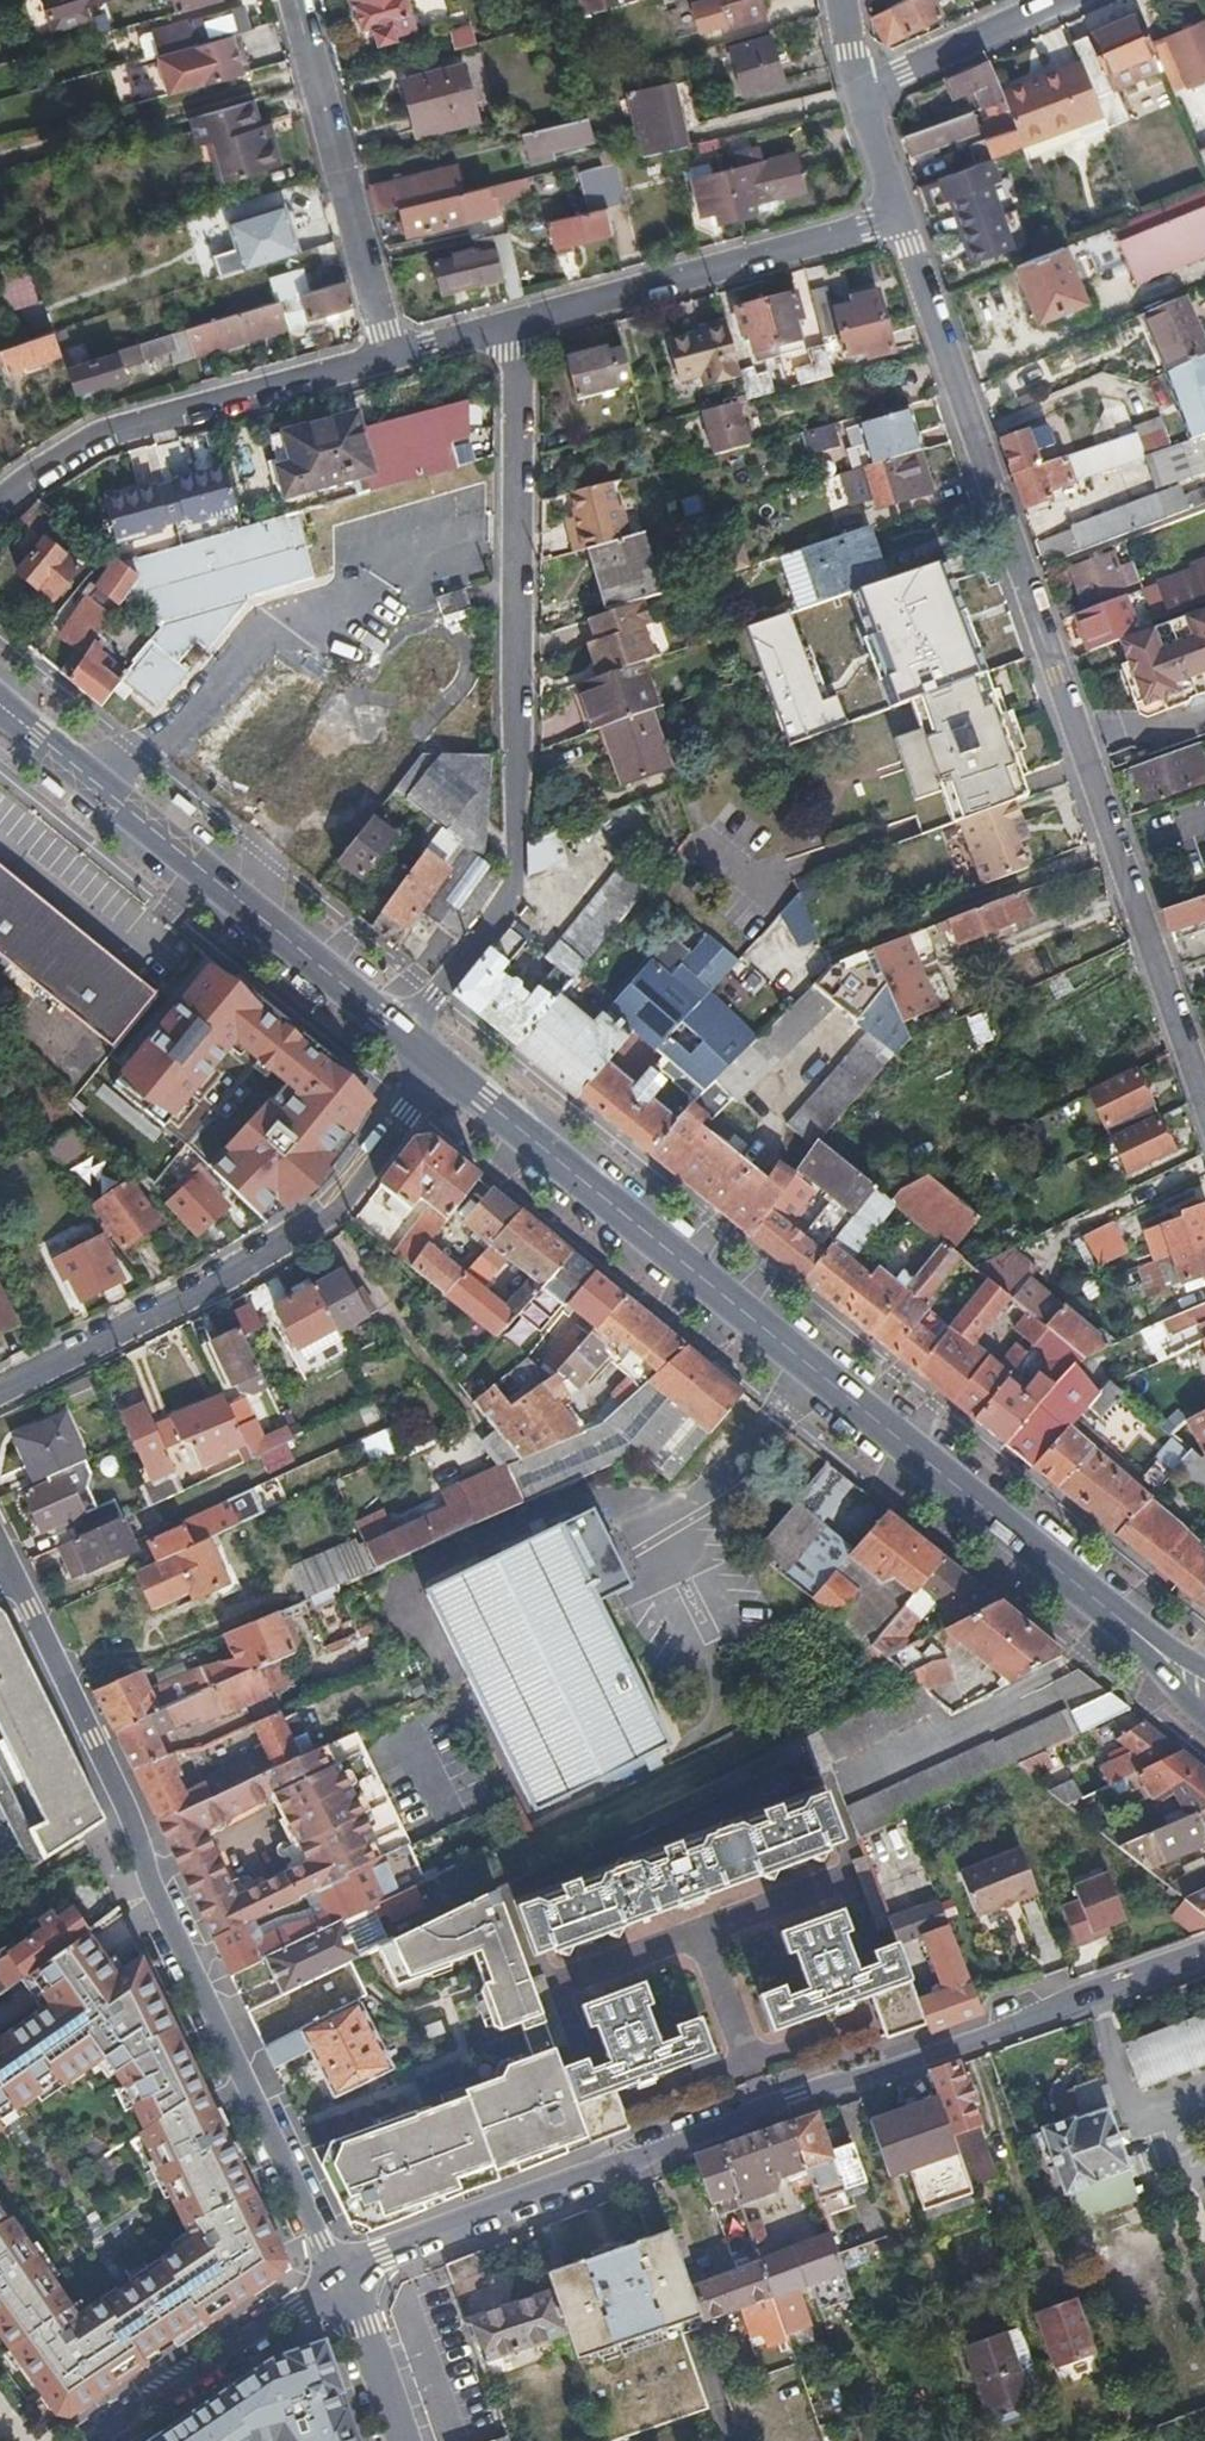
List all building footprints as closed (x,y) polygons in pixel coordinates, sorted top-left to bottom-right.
[(55,29),(94,18),(91,6),(110,0),(47,0),(55,29)] [(215,0),(178,0),(181,10),(215,0)] [(379,45),(394,41),(393,36),(415,31),(406,0),(354,0),(362,27),(373,25),(379,45)] [(581,13),(618,2),(617,0),(576,0),(581,13)] [(724,28),(762,17),(757,0),(716,0),(724,28)] [(871,17),(885,43),(940,14),(933,0),(905,0),(871,17)] [(194,42),(232,30),(249,25),(242,3),(175,24),(181,46),(194,42)] [(1152,42),(1138,9),(1073,35),(1081,56),(1094,92),(1161,64),(1152,42)] [(1152,42),(1161,64),(1173,91),(1204,77),(1204,21),(1152,42)] [(449,34),(453,50),(472,44),(468,29),(449,34)] [(205,84),(243,72),(232,30),(194,42),(205,84)] [(769,35),(728,47),(743,94),(783,81),(769,35)] [(181,46),(158,52),(169,94),(205,84),(194,42),(181,46)] [(998,88),(986,55),(943,74),(953,98),(976,90),(982,107),(977,108),(981,119),(1007,111),(998,88)] [(1094,92),(1081,56),(998,88),(1007,111),(1019,144),(1024,157),(1071,140),(1065,123),(1100,110),(1094,92)] [(462,66),(404,82),(419,135),(476,119),(462,66)] [(643,155),(687,145),(672,82),(629,94),(643,155)] [(574,83),(560,87),(564,103),(578,98),(574,83)] [(213,182),(282,162),(274,136),(267,138),(255,99),(208,114),(195,117),(213,182)] [(970,111),(903,132),(909,150),(975,128),(970,111)] [(1007,111),(981,119),(986,135),(962,144),(970,162),(989,155),(1011,147),(1019,144),(1007,111)] [(592,140),(586,118),(521,134),(530,165),(555,158),(554,151),(592,140)] [(1192,135),(1196,146),(1204,143),(1204,132),(1204,130),(1192,135)] [(1019,171),(1011,147),(989,155),(996,180),(1019,171)] [(725,170),(737,218),(755,213),(753,202),(801,188),(791,154),(749,164),(746,152),(734,155),(737,168),(725,170)] [(929,205),(951,197),(987,183),(996,180),(989,155),(970,162),(934,176),(936,181),(921,187),(929,205)] [(586,211),(604,206),(621,202),(612,162),(599,165),(576,171),(581,190),(586,211)] [(717,223),(737,218),(725,170),(710,173),(707,163),(687,168),(700,215),(714,211),(717,223)] [(458,166),(368,189),(375,215),(385,212),(400,208),(444,198),(458,194),(477,189),(474,174),(473,171),(459,173),(458,166)] [(504,167),(474,174),(477,189),(493,185),(498,184),(503,183),(507,182),(504,167)] [(526,177),(507,182),(503,183),(506,192),(508,198),(529,192),(526,177)] [(498,184),(502,200),(508,198),(506,192),(503,183),(498,184)] [(951,197),(961,224),(998,212),(987,183),(951,197)] [(464,222),(499,213),(497,201),(493,185),(477,189),(458,194),(464,222)] [(1138,214),(1111,225),(1133,279),(1204,250),(1204,185),(1138,214)] [(406,236),(464,222),(458,194),(444,198),(400,208),(406,236)] [(245,266),(300,248),(285,203),(232,220),(245,266)] [(586,238),(611,231),(604,206),(586,211),(548,221),(553,245),(570,242),(586,238)] [(998,215),(1005,232),(1020,227),(1014,210),(998,215)] [(998,212),(961,224),(975,261),(1011,248),(1005,232),(998,215),(998,212)] [(1091,268),(1114,263),(1108,228),(1084,233),(1091,268)] [(508,299),(521,296),(507,231),(494,235),(503,276),(508,299)] [(494,235),(473,240),(476,253),(431,266),(438,293),(503,276),(494,235)] [(572,250),(570,242),(553,245),(555,253),(572,250)] [(1058,247),(1015,264),(1036,318),(1084,298),(1063,245),(1058,247)] [(348,277),(343,260),(309,270),(311,276),(316,287),(348,277)] [(316,287),(311,276),(277,287),(280,298),(316,287)] [(355,304),(348,277),(316,287),(280,298),(287,324),(355,304)] [(826,287),(809,292),(823,338),(886,320),(876,290),(851,298),(852,305),(835,310),(826,287)] [(794,293),(764,302),(780,354),(804,347),(797,323),(803,321),(794,293)] [(1144,313),(1168,370),(1204,354),(1204,347),(1184,296),(1144,313)] [(287,324),(280,298),(219,318),(203,323),(188,328),(196,361),(289,331),(287,324)] [(45,300),(26,306),(33,327),(53,320),(45,300)] [(780,354),(764,302),(734,311),(742,336),(747,336),(753,354),(768,351),(771,357),(780,354)] [(725,325),(722,317),(698,325),(700,333),(725,325)] [(886,320),(823,338),(825,346),(831,363),(842,359),(838,348),(846,344),(851,358),(869,354),(872,360),(896,352),(886,320)] [(725,325),(700,333),(668,342),(679,379),(703,373),(708,386),(739,377),(738,373),(725,325)] [(176,367),(196,361),(188,328),(71,365),(79,392),(126,377),(126,369),(172,355),(176,367)] [(15,342),(0,347),(0,356),(3,355),(8,370),(63,353),(56,329),(15,342)] [(831,363),(825,346),(812,351),(816,365),(795,373),(800,387),(835,378),(831,363)] [(632,379),(623,349),(607,354),(605,347),(566,359),(578,401),(618,391),(615,383),(632,379)] [(738,373),(739,377),(745,395),(747,402),(773,394),(767,373),(758,375),(754,369),(738,373)] [(726,401),(727,407),(736,404),(747,402),(745,395),(726,401)] [(364,448),(358,449),(361,461),(444,438),(461,433),(458,402),(359,432),(364,448)] [(727,407),(706,413),(718,455),(748,447),(736,404),(727,407)] [(1095,443),(1135,428),(1134,426),(1130,413),(1088,426),(1091,434),(1095,443)] [(873,466),(919,453),(907,414),(861,427),(873,466)] [(2,454),(16,445),(0,416),(0,451),(2,454)] [(362,491),(452,466),(444,438),(361,461),(358,449),(348,417),(263,443),(279,497),(357,476),(362,491)] [(1135,428),(1144,452),(1169,443),(1158,418),(1134,426),(1135,428)] [(1000,437),(1011,472),(1045,460),(1040,447),(1052,442),(1044,421),(1000,437)] [(840,448),(833,424),(810,430),(813,438),(818,437),(823,452),(840,448)] [(1011,472),(1022,503),(1051,494),(1049,486),(1144,452),(1135,428),(1095,443),(1082,447),(1057,456),(1045,460),(1011,472)] [(1144,452),(1156,486),(1204,468),(1204,436),(1203,431),(1169,443),(1144,452)] [(1095,443),(1091,434),(1079,438),(1082,447),(1095,443)] [(1040,447),(1045,460),(1057,456),(1052,442),(1040,447)] [(933,494),(919,453),(873,466),(855,471),(858,480),(864,477),(877,513),(933,494)] [(223,467),(171,483),(182,520),(190,523),(235,510),(223,467)] [(831,489),(829,479),(807,486),(809,494),(831,489)] [(171,483),(163,485),(174,523),(182,520),(171,483)] [(608,483),(571,493),(577,516),(571,518),(576,534),(571,536),(578,554),(590,550),(628,539),(617,506),(614,506),(608,483)] [(1034,540),(1042,562),(1189,507),(1184,493),(1180,483),(1070,523),(1071,527),(1034,540)] [(174,523),(163,485),(153,488),(163,526),(174,523)] [(1189,507),(1204,501),(1204,485),(1184,493),(1189,507)] [(163,526),(153,488),(102,504),(114,545),(160,531),(163,526)] [(58,521),(35,503),(13,525),(41,545),(58,521)] [(240,527),(180,544),(113,563),(115,565),(134,580),(210,640),(246,596),(310,576),(290,512),(240,527)] [(714,577),(747,566),(739,543),(717,550),(706,516),(695,519),(714,577)] [(821,604),(886,582),(868,528),(803,549),(821,604)] [(628,539),(590,550),(610,611),(641,601),(661,595),(643,534),(628,539)] [(77,571),(41,545),(16,579),(33,594),(35,591),(53,604),(77,571)] [(1072,565),(1085,599),(1139,578),(1132,558),(1117,564),(1111,550),(1072,565)] [(1142,587),(1144,594),(1153,618),(1204,599),(1204,558),(1198,561),(1201,566),(1142,587)] [(55,637),(71,650),(87,626),(96,634),(120,600),(134,580),(115,565),(96,588),(87,599),(55,637)] [(121,676),(117,681),(153,710),(183,672),(177,665),(190,648),(198,654),(210,640),(134,580),(120,600),(156,627),(128,661),(130,663),(121,676)] [(81,592),(87,599),(96,588),(90,582),(81,592)] [(1141,584),(1076,609),(1089,649),(1119,638),(1134,632),(1124,602),(1144,594),(1142,587),(1141,584)] [(464,590),(435,599),(441,619),(468,611),(464,590)] [(897,629),(920,699),(982,677),(971,647),(977,644),(959,594),(933,603),(937,616),(897,629)] [(610,611),(582,621),(592,647),(584,651),(595,683),(644,665),(657,660),(645,630),(651,627),(641,601),(610,611)] [(1119,638),(1144,704),(1162,697),(1166,709),(1204,694),(1204,607),(1134,632),(1119,638)] [(790,746),(848,725),(839,699),(820,705),(788,615),(748,628),(764,673),(790,746)] [(56,673),(98,707),(117,681),(121,676),(94,653),(95,650),(94,642),(91,640),(96,634),(87,626),(71,650),(56,673)] [(657,660),(662,659),(651,627),(645,630),(657,660)] [(595,683),(583,687),(590,706),(587,708),(597,731),(607,728),(653,712),(661,709),(644,665),(595,683)] [(945,794),(955,825),(959,824),(1016,803),(1020,801),(1030,798),(1016,756),(1006,728),(994,732),(988,716),(1002,710),(989,674),(982,677),(920,699),(911,702),(921,730),(894,741),(916,804),(945,794)] [(1007,708),(1002,710),(988,716),(994,732),(1006,728),(1016,756),(1023,754),(1007,708)] [(653,712),(607,728),(627,783),(673,766),(653,712)] [(355,780),(381,801),(387,793),(416,757),(448,757),(427,737),(417,748),(396,731),(355,780)] [(1196,743),(1131,767),(1143,802),(1204,779),(1204,770),(1196,743)] [(439,830),(484,862),(486,756),(448,757),(416,757),(387,793),(426,821),(439,830)] [(861,786),(855,789),(859,798),(865,795),(861,786)] [(625,806),(632,822),(641,818),(635,802),(625,806)] [(1016,803),(959,824),(982,884),(1029,867),(1014,827),(1024,823),(1016,803)] [(625,806),(595,816),(614,863),(643,852),(632,822),(625,806)] [(369,814),(335,857),(356,874),(389,831),(369,814)] [(408,845),(420,856),(439,830),(426,821),(408,845)] [(420,856),(394,891),(422,911),(454,935),(501,874),(484,862),(439,830),(420,856)] [(556,830),(531,839),(525,843),(525,875),(565,857),(556,830)] [(637,863),(622,882),(640,896),(647,887),(655,878),(637,863)] [(104,957),(0,870),(0,961),(63,1012),(104,957)] [(525,940),(508,927),(454,995),(514,1044),(556,995),(640,896),(622,882),(616,877),(539,971),(548,979),(524,1009),(512,999),(513,993),(507,989),(507,984),(499,983),(493,978),(525,940)] [(799,884),(784,902),(798,943),(819,936),(799,884)] [(394,891),(369,926),(396,948),(422,911),(394,891)] [(1028,915),(1020,894),(935,924),(939,934),(952,929),(958,944),(988,932),(1009,923),(1028,915)] [(1204,924),(1204,896),(1196,899),(1204,924)] [(1160,911),(1170,941),(1204,928),(1204,924),(1196,899),(1160,911)] [(1012,932),(1009,923),(988,932),(992,939),(1012,932)] [(908,933),(873,946),(888,984),(902,1018),(937,1004),(908,933)] [(691,959),(630,1032),(661,1057),(698,1087),(706,1078),(724,1093),(765,1043),(710,996),(738,960),(709,937),(691,959)] [(556,995),(514,1044),(577,1096),(630,1032),(691,959),(669,941),(595,1026),(556,995)] [(368,1087),(197,944),(154,996),(110,1049),(67,1102),(84,1120),(150,1190),(193,1147),(263,1223),(318,1187),(372,1105),(368,1087)] [(724,1093),(743,1108),(833,1003),(858,1021),(888,984),(873,946),(829,961),(830,967),(765,1043),(724,1093)] [(82,1027),(126,973),(104,957),(63,1012),(82,1027)] [(110,1049),(154,996),(126,973),(82,1027),(110,1049)] [(969,1016),(975,1044),(991,1041),(985,1012),(969,1016)] [(630,1032),(577,1096),(648,1153),(678,1117),(648,1093),(659,1079),(650,1072),(661,1057),(630,1032)] [(818,1151),(827,1139),(897,1054),(871,1034),(792,1131),(818,1151)] [(1159,1113),(1139,1064),(1089,1084),(1110,1133),(1159,1113)] [(707,1113),(705,1115),(724,1130),(743,1108),(724,1093),(716,1102),(707,1113)] [(678,1117),(648,1153),(748,1236),(796,1177),(780,1163),(767,1180),(759,1182),(748,1173),(752,1167),(710,1134),(706,1136),(697,1129),(699,1122),(705,1115),(707,1113),(692,1101),(678,1117)] [(1172,1147),(1159,1113),(1110,1133),(1123,1166),(1172,1147)] [(429,1210),(396,1252),(401,1256),(413,1265),(428,1245),(479,1178),(430,1137),(412,1139),(379,1183),(389,1191),(384,1200),(402,1213),(418,1193),(440,1208),(434,1214),(429,1210)] [(748,1236),(803,1281),(844,1237),(887,1191),(827,1139),(818,1151),(803,1169),(841,1202),(806,1239),(791,1228),(810,1208),(806,1204),(818,1192),(798,1175),(796,1177),(748,1236)] [(899,1201),(941,1238),(968,1207),(927,1169),(911,1180),(899,1201)] [(219,1187),(203,1171),(173,1202),(202,1233),(228,1208),(213,1193),(219,1187)] [(126,1250),(160,1221),(131,1184),(96,1210),(126,1250)] [(519,1210),(494,1190),(464,1227),(489,1246),(519,1210)] [(1204,1243),(1204,1211),(1204,1208),(1181,1216),(1183,1222),(1149,1235),(1158,1261),(1160,1260),(1178,1253),(1204,1243)] [(503,1306),(465,1275),(449,1294),(496,1335),(520,1308),(531,1295),(538,1287),(569,1251),(519,1210),(489,1246),(513,1263),(509,1270),(515,1274),(519,1270),(528,1277),(503,1306)] [(1117,1253),(1106,1224),(1075,1236),(1088,1266),(1117,1253)] [(959,1254),(963,1257),(978,1270),(993,1283),(1003,1292),(1018,1275),(1027,1265),(1014,1231),(959,1254)] [(121,1276),(98,1235),(85,1241),(81,1234),(68,1241),(71,1248),(52,1257),(61,1277),(69,1273),(80,1296),(121,1276)] [(803,1281),(869,1334),(918,1284),(907,1274),(898,1284),(887,1274),(892,1268),(884,1261),(879,1267),(844,1237),(803,1281)] [(1178,1253),(1190,1283),(1204,1278),(1204,1280),(1204,1243),(1178,1253)] [(428,1245),(413,1265),(424,1273),(429,1278),(449,1294),(465,1275),(428,1245)] [(869,1334),(912,1370),(939,1341),(919,1325),(930,1312),(921,1303),(963,1257),(959,1254),(952,1248),(918,1284),(869,1334)] [(552,1374),(622,1295),(607,1283),(569,1251),(538,1287),(577,1317),(565,1333),(570,1339),(565,1345),(529,1316),(520,1308),(496,1335),(520,1356),(525,1353),(552,1374)] [(1190,1283),(1178,1253),(1160,1260),(1173,1288),(1190,1283)] [(312,1287),(349,1356),(363,1347),(376,1340),(365,1321),(355,1326),(351,1321),(374,1309),(360,1288),(354,1292),(341,1270),(312,1287)] [(1072,1352),(1084,1362),(1099,1347),(1018,1275),(1003,1292),(1022,1309),(1034,1319),(1052,1334),(1072,1352)] [(312,1287),(306,1278),(285,1290),(290,1300),(278,1308),(305,1361),(316,1354),(326,1370),(349,1356),(312,1287)] [(993,1283),(976,1302),(994,1317),(1006,1305),(1017,1315),(1022,1309),(1003,1292),(993,1283)] [(0,1292),(0,1326),(13,1319),(0,1292)] [(470,1401),(477,1410),(514,1459),(578,1433),(555,1404),(576,1392),(609,1354),(615,1358),(624,1347),(640,1361),(628,1375),(625,1378),(630,1383),(625,1388),(633,1396),(685,1346),(622,1295),(552,1374),(550,1377),(547,1378),(522,1398),(511,1407),(491,1385),(470,1401)] [(531,1295),(520,1308),(529,1316),(541,1302),(531,1295)] [(1159,1361),(1183,1349),(1190,1346),(1196,1343),(1204,1338),(1204,1302),(1135,1333),(1147,1357),(1156,1353),(1159,1361)] [(1019,1336),(1037,1351),(1041,1346),(1052,1334),(1034,1319),(1019,1336)] [(265,1374),(243,1328),(213,1345),(233,1384),(253,1373),(256,1378),(265,1374)] [(912,1370),(928,1383),(965,1343),(950,1330),(939,1341),(912,1370)] [(1062,1363),(1072,1352),(1052,1334),(1041,1346),(1062,1363)] [(1196,1343),(1204,1363),(1204,1338),(1196,1343)] [(965,1343),(928,1383),(936,1389),(945,1396),(981,1356),(965,1343)] [(578,1433),(514,1459),(502,1464),(520,1504),(634,1456),(665,1482),(744,1394),(685,1346),(633,1396),(604,1422),(578,1433)] [(1190,1346),(1183,1349),(1187,1357),(1193,1354),(1190,1346)] [(363,1347),(349,1356),(357,1370),(371,1361),(363,1347)] [(613,1360),(628,1375),(640,1361),(624,1347),(615,1358),(613,1360)] [(981,1356),(945,1396),(974,1420),(1010,1380),(1030,1358),(1017,1347),(997,1369),(981,1356)] [(522,1398),(547,1378),(523,1359),(500,1377),(522,1398)] [(1074,1372),(1100,1395),(1110,1385),(1084,1362),(1074,1372)] [(1053,1395),(1005,1445),(1029,1466),(1068,1427),(1078,1417),(1100,1395),(1074,1372),(1053,1395)] [(171,1455),(130,1373),(117,1380),(130,1408),(122,1412),(149,1465),(171,1455)] [(1010,1380),(974,1420),(1005,1445),(1053,1395),(1039,1383),(1027,1395),(1010,1380)] [(230,1405),(224,1394),(172,1419),(184,1444),(193,1439),(206,1463),(229,1452),(226,1445),(245,1435),(230,1405)] [(253,1453),(295,1433),(290,1424),(265,1436),(244,1398),(230,1405),(245,1435),(253,1453)] [(1191,1458),(1204,1444),(1204,1412),(1182,1425),(1170,1438),(1191,1458)] [(15,1438),(36,1482),(88,1457),(65,1414),(15,1438)] [(1029,1466),(1114,1534),(1148,1500),(1151,1498),(1068,1427),(1029,1466)] [(1191,1458),(1204,1471),(1204,1472),(1204,1444),(1191,1458)] [(153,1503),(187,1487),(171,1455),(149,1465),(137,1471),(153,1503)] [(1172,1476),(1167,1482),(1181,1495),(1204,1471),(1191,1458),(1172,1476)] [(400,1554),(520,1504),(502,1464),(436,1490),(442,1504),(363,1544),(374,1566),(400,1554)] [(344,1481),(341,1474),(332,1478),(335,1486),(344,1481)] [(65,1522),(68,1528),(75,1525),(72,1519),(85,1511),(67,1475),(26,1495),(45,1532),(65,1522)] [(74,1538),(119,1518),(136,1510),(130,1497),(75,1525),(68,1528),(74,1538)] [(1193,1598),(1204,1589),(1204,1551),(1201,1554),(1148,1500),(1114,1534),(1193,1598)] [(157,1561),(205,1538),(223,1530),(212,1511),(154,1537),(149,1546),(157,1561)] [(945,1559),(887,1512),(847,1554),(871,1574),(882,1584),(892,1582),(909,1597),(945,1559)] [(74,1538),(70,1540),(82,1564),(85,1569),(133,1548),(119,1518),(74,1538)] [(422,1592),(531,1808),(664,1743),(553,1526),(422,1592)] [(157,1561),(133,1572),(152,1611),(189,1595),(192,1600),(227,1583),(205,1538),(157,1561)] [(70,1540),(56,1547),(67,1572),(82,1564),(70,1540)] [(331,1585),(361,1572),(348,1542),(291,1570),(303,1598),(326,1588),(331,1585)] [(871,1574),(847,1554),(831,1572),(855,1592),(871,1574)] [(997,1602),(945,1559),(909,1597),(865,1645),(878,1657),(903,1645),(910,1642),(903,1636),(918,1619),(933,1603),(955,1621),(997,1602)] [(855,1592),(831,1572),(805,1599),(814,1606),(831,1620),(855,1592)] [(1204,1608),(1204,1589),(1193,1598),(1204,1608)] [(1062,1655),(997,1602),(955,1621),(932,1632),(923,1636),(933,1659),(962,1644),(1004,1679),(999,1683),(1001,1689),(1062,1655)] [(275,1610),(247,1622),(267,1663),(294,1651),(275,1610)] [(31,1869),(106,1821),(47,1704),(0,1613),(0,1805),(31,1869)] [(923,1636),(932,1632),(918,1619),(903,1636),(910,1642),(923,1636)] [(140,1669),(90,1690),(112,1734),(148,1717),(185,1701),(206,1691),(258,1667),(267,1663),(247,1622),(219,1635),(229,1656),(187,1669),(147,1686),(140,1669)] [(878,1657),(865,1645),(856,1656),(863,1664),(878,1657)] [(903,1645),(878,1657),(907,1680),(930,1698),(952,1687),(948,1673),(952,1671),(948,1663),(932,1670),(903,1645)] [(235,1707),(245,1728),(250,1725),(279,1712),(258,1667),(206,1691),(217,1714),(235,1707)] [(1067,1711),(1109,1694),(1077,1667),(1054,1681),(1067,1711)] [(907,1680),(817,1727),(832,1765),(942,1708),(930,1698),(907,1680)] [(952,1717),(992,1694),(987,1684),(942,1708),(952,1717)] [(206,1691),(185,1701),(193,1718),(195,1724),(217,1714),(206,1691)] [(1078,1736),(1130,1711),(1109,1694),(1067,1711),(1078,1736)] [(185,1701),(148,1717),(157,1734),(193,1718),(185,1701)] [(859,1839),(900,1820),(940,1801),(970,1787),(988,1779),(1015,1766),(1046,1751),(1078,1736),(1067,1711),(990,1743),(987,1739),(851,1815),(859,1839)] [(260,1747),(272,1771),(289,1764),(300,1759),(279,1712),(250,1725),(260,1747)] [(148,1717),(112,1734),(131,1774),(164,1761),(168,1759),(157,1734),(148,1717)] [(1181,1753),(1143,1721),(1114,1739),(1122,1747),(1104,1755),(1108,1762),(1094,1769),(1100,1782),(1095,1784),(1098,1790),(1127,1777),(1181,1753)] [(761,1756),(575,1852),(582,1865),(807,1752),(799,1736),(761,1756)] [(195,1783),(204,1802),(272,1771),(260,1747),(194,1780),(195,1783)] [(1054,1769),(1046,1751),(1015,1766),(1032,1779),(1054,1769)] [(1204,1809),(1204,1772),(1181,1753),(1127,1777),(1153,1801),(1168,1785),(1191,1803),(1200,1811),(1204,1809)] [(164,1761),(131,1774),(155,1824),(204,1802),(195,1783),(178,1790),(164,1761)] [(336,1860),(289,1764),(272,1771),(204,1802),(155,1824),(212,1941),(243,1925),(311,1891),(373,1860),(366,1846),(336,1860)] [(1064,1805),(1080,1798),(1069,1780),(1046,1791),(1064,1805)] [(842,1840),(826,1793),(804,1801),(802,1811),(785,1818),(779,1803),(762,1810),(767,1824),(748,1832),(737,1826),(707,1838),(702,1849),(684,1855),(677,1842),(663,1846),(669,1861),(649,1868),(639,1862),(604,1876),(600,1886),(583,1894),(576,1879),(559,1885),(565,1901),(548,1907),(536,1900),(517,1908),(534,1956),(552,1950),(555,1955),(826,1850),(825,1846),(842,1840)] [(1200,1811),(1191,1803),(1129,1830),(1133,1840),(1200,1811)] [(1204,1841),(1204,1809),(1200,1811),(1133,1840),(1117,1847),(1159,1880),(1163,1873),(1153,1865),(1204,1841)] [(1133,1840),(1129,1830),(1125,1820),(1105,1827),(1103,1821),(1097,1823),(1100,1829),(1097,1831),(1117,1847),(1133,1840)] [(1034,1889),(1016,1846),(955,1872),(974,1916),(1012,1899),(1034,1889)] [(876,1930),(891,1925),(888,1917),(866,1856),(850,1863),(876,1930)] [(212,1941),(231,1979),(261,1963),(324,1931),(338,1924),(369,1909),(391,1897),(373,1860),(311,1891),(322,1913),(288,1930),(276,1930),(252,1943),(243,1925),(212,1941)] [(1075,1942),(1077,1944),(1093,1938),(1090,1931),(1127,1917),(1108,1869),(1071,1883),(1077,1898),(1060,1904),(1075,1942)] [(1204,1916),(1204,1889),(1191,1894),(1183,1876),(1164,1884),(1181,1898),(1204,1916)] [(391,1897),(369,1909),(373,1918),(381,1914),(386,1924),(419,1909),(408,1888),(391,1897)] [(1016,1906),(1037,1895),(1034,1889),(1012,1899),(1016,1906)] [(23,1910),(15,1897),(5,1905),(14,1916),(23,1910)] [(1195,1934),(1204,1931),(1204,1916),(1181,1898),(1170,1914),(1195,1934)] [(919,2000),(927,2021),(931,2030),(982,2011),(974,1991),(934,1899),(888,1917),(891,1925),(897,1942),(899,1945),(920,1937),(943,1991),(919,2000)] [(95,1929),(81,1912),(75,1916),(73,1913),(70,1915),(61,1904),(37,1921),(44,1930),(17,1949),(12,1943),(0,1951),(0,1956),(3,1960),(0,1962),(0,1993),(1,1994),(4,1992),(95,1929)] [(338,1924),(356,1961),(383,1948),(387,1946),(379,1929),(386,1924),(381,1914),(373,1918),(369,1909),(338,1924)] [(868,1996),(884,2037),(927,2021),(919,2000),(899,1945),(897,1942),(871,1952),(875,1964),(857,1971),(842,1935),(848,1932),(841,1910),(779,1933),(788,1954),(795,1953),(807,1989),(786,1997),(781,1987),(758,1996),(773,2033),(830,2011),(832,2015),(848,2009),(847,2005),(868,1996)] [(324,1931),(261,1963),(279,1998),(327,1975),(342,1968),(356,1961),(338,1924),(324,1931)] [(383,1948),(389,1960),(397,1955),(391,1944),(387,1946),(383,1948)] [(190,1977),(175,1945),(136,1973),(156,2001),(190,1977)] [(294,2027),(263,2044),(275,2070),(308,2054),(334,2103),(392,2074),(359,2007),(401,1987),(389,1960),(383,1948),(356,1961),(342,1968),(327,1975),(279,1998),(294,2027)] [(85,2052),(6,2106),(13,2112),(22,2124),(100,2073),(104,2079),(107,2078),(130,2061),(121,2050),(139,2037),(136,2033),(158,2018),(162,2023),(167,2019),(174,2030),(205,2008),(190,1977),(156,2001),(112,2033),(85,2052)] [(529,1982),(554,2052),(567,2047),(542,1977),(529,1982)] [(561,2071),(588,2147),(627,2133),(613,2094),(632,2087),(635,2091),(651,2084),(650,2080),(711,2056),(697,2019),(675,2028),(679,2038),(659,2046),(645,2008),(650,2006),(641,1984),(580,2008),(588,2030),(593,2028),(608,2066),(589,2073),(584,2062),(561,2071)] [(124,1997),(116,1987),(106,1994),(114,2004),(124,1997)] [(85,2052),(112,2033),(91,2005),(56,2030),(63,2037),(69,2033),(85,2052)] [(127,2105),(145,2129),(150,2125),(180,2105),(234,2068),(205,2008),(174,2030),(130,2061),(107,2078),(113,2086),(127,2105)] [(1126,2047),(1140,2086),(1204,2062),(1204,2017),(1126,2047)] [(321,2142),(312,2165),(340,2224),(350,2226),(359,2232),(584,2146),(545,2046),(496,2065),(491,2077),(454,2090),(456,2095),(321,2142)] [(957,2062),(929,2072),(937,2095),(969,2185),(997,2174),(972,2102),(975,2101),(967,2078),(963,2080),(957,2062)] [(256,2112),(234,2068),(180,2105),(193,2135),(196,2133),(211,2163),(217,2175),(243,2163),(259,2197),(270,2192),(290,2183),(256,2112)] [(113,2086),(107,2078),(104,2079),(93,2088),(98,2095),(113,2086)] [(1103,2211),(1141,2197),(1098,2079),(1075,2088),(1082,2106),(1070,2110),(1071,2115),(1040,2128),(1064,2193),(1067,2192),(1073,2212),(1099,2203),(1103,2211)] [(937,2095),(889,2112),(909,2170),(922,2209),(971,2192),(969,2185),(937,2095)] [(115,2149),(145,2129),(127,2105),(98,2127),(115,2149)] [(193,2135),(180,2105),(150,2125),(162,2149),(193,2135)] [(819,2111),(790,2121),(812,2183),(818,2199),(866,2181),(852,2143),(832,2151),(819,2111)] [(0,2120),(0,2392),(28,2433),(168,2337),(22,2124),(13,2112),(0,2120)] [(889,2112),(868,2120),(888,2177),(909,2170),(889,2112)] [(78,2132),(98,2161),(115,2149),(98,2127),(93,2121),(78,2132)] [(812,2183),(790,2121),(775,2127),(720,2147),(741,2205),(778,2190),(782,2178),(788,2175),(794,2191),(812,2183)] [(741,2205),(720,2147),(692,2157),(709,2203),(715,2201),(717,2208),(727,2204),(729,2210),(741,2205)] [(296,2196),(290,2183),(270,2192),(277,2205),(296,2196)] [(173,2273),(175,2277),(209,2260),(205,2253),(214,2247),(197,2213),(194,2214),(185,2195),(146,2216),(163,2252),(173,2273)] [(234,2311),(245,2303),(222,2250),(243,2239),(225,2201),(197,2213),(214,2247),(205,2253),(209,2260),(213,2269),(234,2311)] [(758,2220),(747,2224),(757,2250),(786,2332),(809,2324),(797,2290),(844,2272),(831,2235),(830,2232),(770,2254),(758,2220)] [(873,2220),(831,2235),(844,2272),(886,2255),(873,2220)] [(668,2231),(624,2246),(620,2240),(589,2252),(591,2258),(545,2275),(550,2289),(563,2326),(605,2440),(617,2440),(711,2406),(684,2336),(681,2327),(701,2319),(689,2286),(668,2231)] [(744,2266),(689,2286),(701,2319),(704,2326),(740,2313),(752,2340),(767,2335),(768,2342),(787,2336),(786,2332),(757,2250),(741,2256),(744,2266)] [(485,2267),(479,2251),(445,2264),(451,2280),(485,2267)] [(252,2299),(266,2290),(250,2255),(236,2262),(252,2299)] [(491,2281),(485,2267),(451,2280),(456,2295),(491,2281)] [(179,2286),(201,2332),(234,2311),(213,2269),(179,2286)] [(479,2358),(563,2326),(550,2289),(465,2321),(479,2358)] [(1093,2351),(1074,2297),(1029,2311),(1049,2366),(1093,2351)] [(684,2336),(705,2328),(704,2326),(701,2319),(681,2327),(684,2336)] [(1040,2390),(1018,2329),(964,2348),(986,2409),(1040,2390)] [(284,2356),(247,2382),(282,2433),(311,2416),(368,2402),(342,2335),(284,2356)] [(160,2440),(288,2440),(282,2433),(247,2382),(160,2440)] [(368,2402),(311,2416),(282,2433),(288,2440),(381,2440),(368,2402)]
